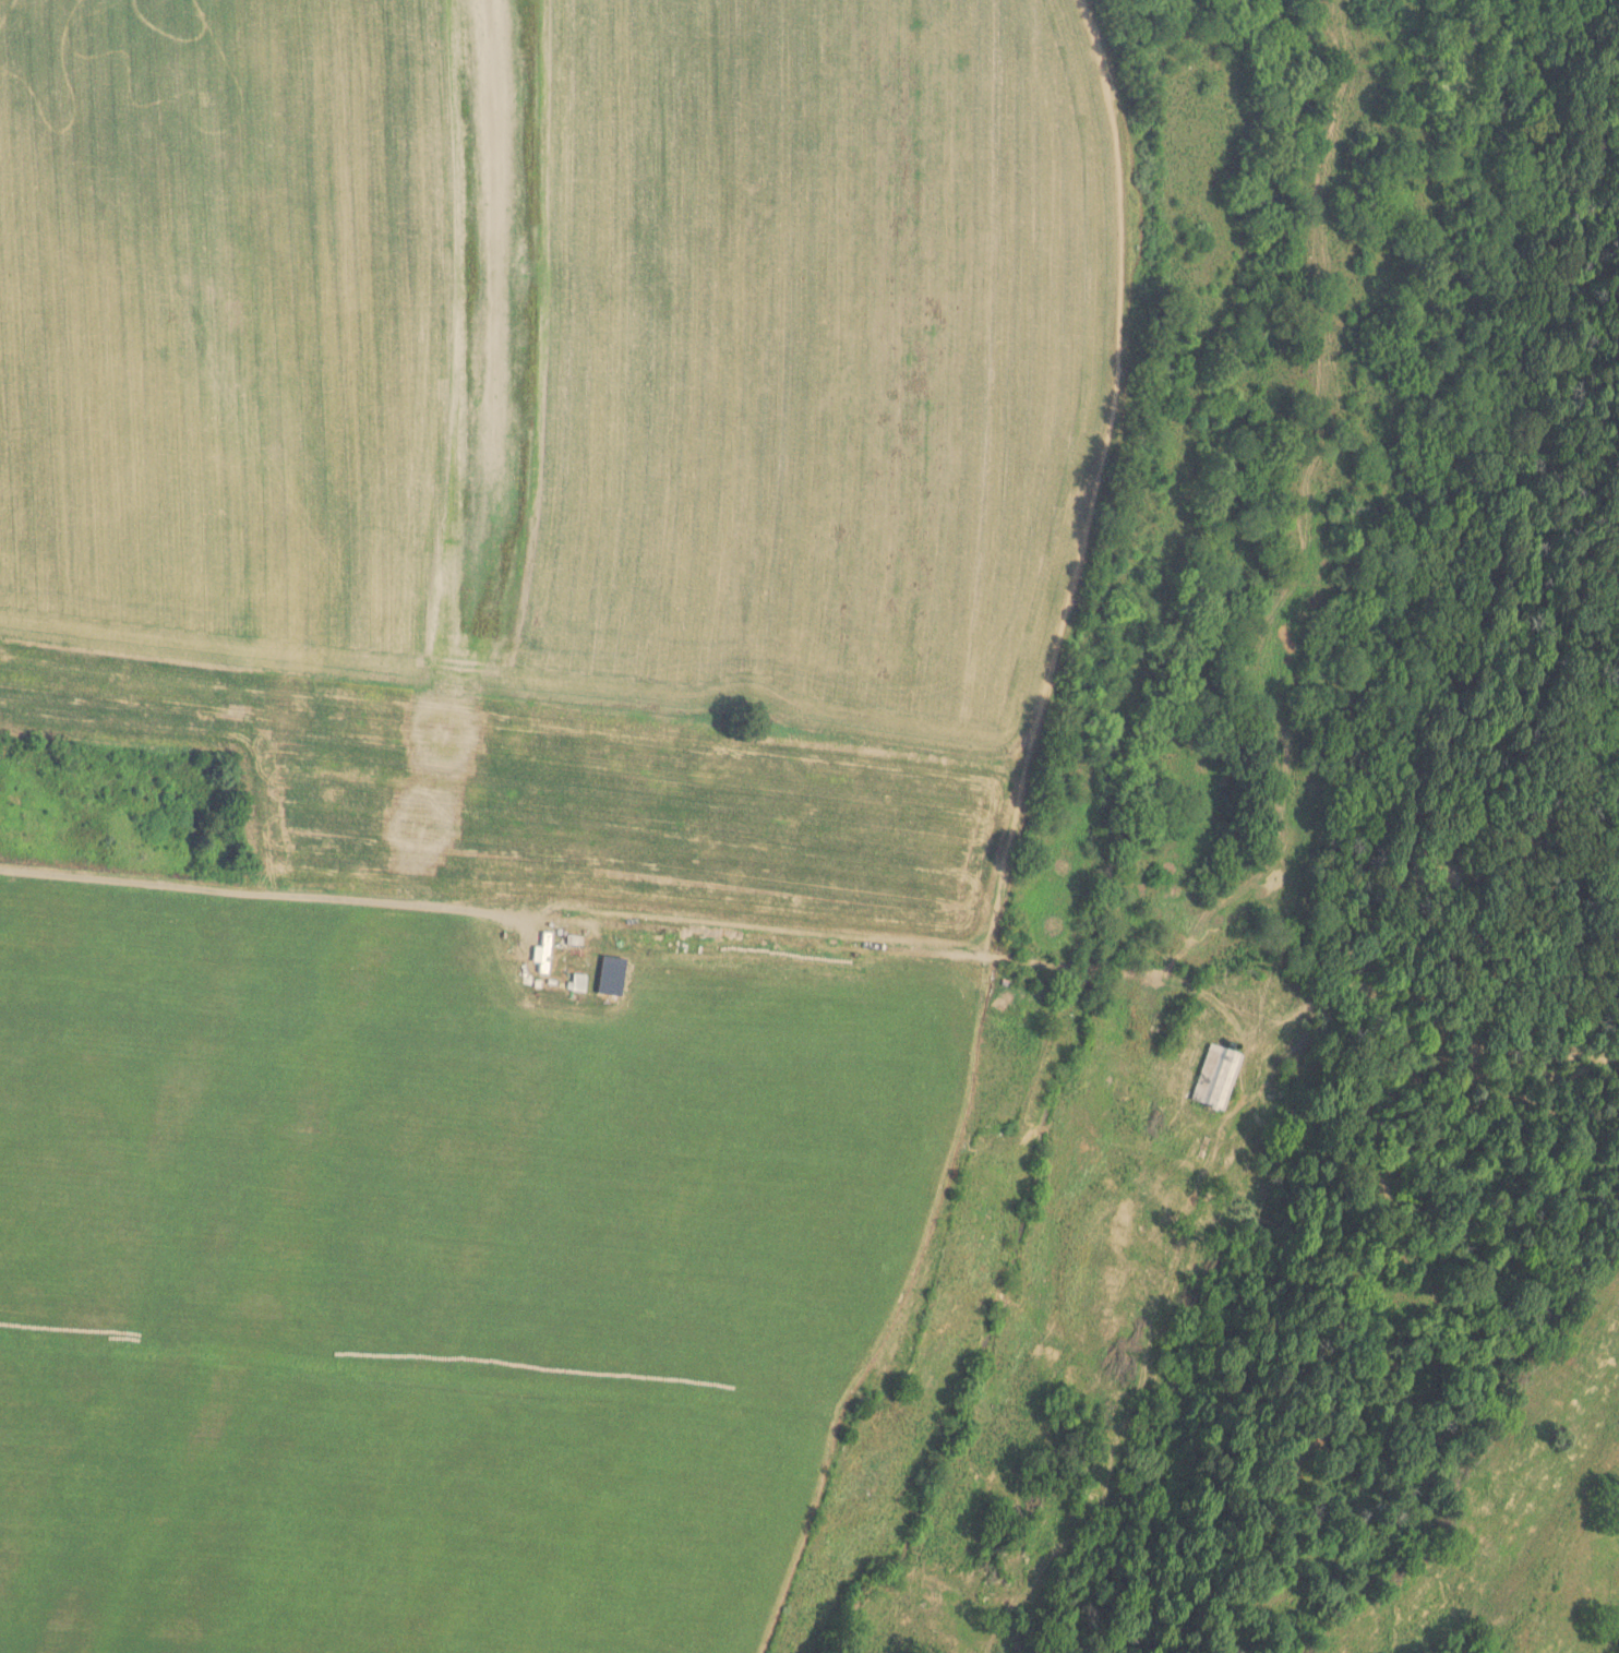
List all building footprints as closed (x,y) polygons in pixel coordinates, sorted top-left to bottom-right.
[(539,972),(549,973),(551,932),(541,932),(539,972)] [(1209,1042),(1190,1100),(1223,1110),(1242,1053),(1209,1042)]
